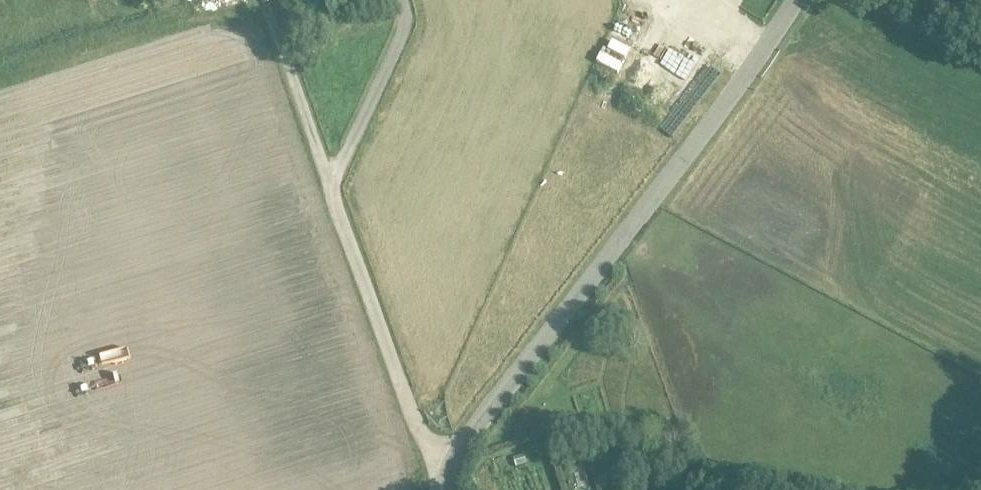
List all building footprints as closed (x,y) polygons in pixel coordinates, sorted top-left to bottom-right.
[(697,38),(688,48),(700,59),(709,49),(697,38)] [(692,480),(677,484),(679,489),(695,489),(692,480)]
